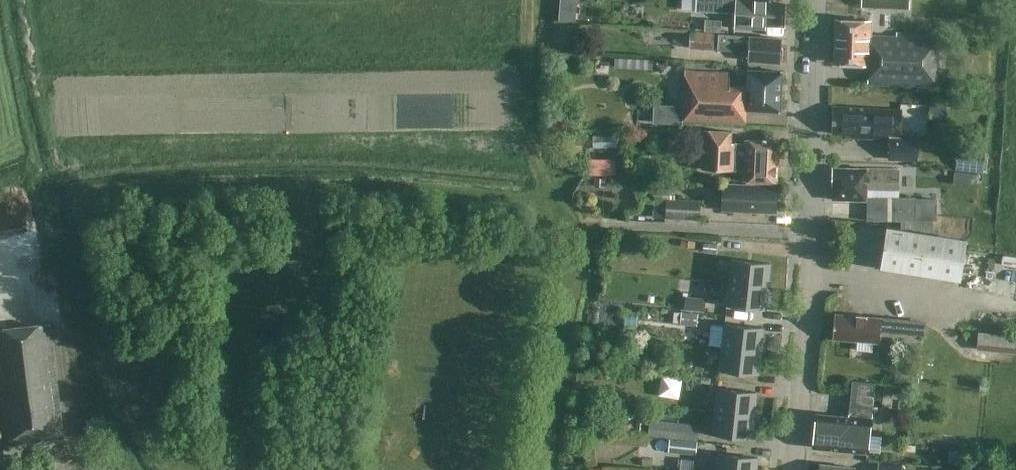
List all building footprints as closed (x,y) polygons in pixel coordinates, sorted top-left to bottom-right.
[(577,0),(560,0),(559,20),(575,21),(577,0)] [(784,2),(769,2),(769,0),(694,0),(693,11),(735,13),(734,26),(760,27),(760,24),(783,25),(784,2)] [(721,19),(705,18),(705,30),(720,31),(721,19)] [(868,62),(867,83),(937,86),(938,33),(889,32),(889,35),(869,34),(870,21),(835,20),(834,61),(868,62)] [(689,46),(713,48),(714,32),(690,30),(689,46)] [(718,32),(717,42),(717,49),(749,51),(748,59),(779,61),(779,58),(782,58),(782,47),(780,47),(780,37),(750,35),(718,32)] [(730,72),(714,71),(684,70),(682,118),(745,121),(746,109),(780,110),(782,70),(747,69),(747,86),(729,85),(730,72)] [(901,109),(832,105),(832,132),(851,133),(851,136),(889,138),(888,158),(916,159),(917,135),(900,134),(901,109)] [(745,138),(744,142),(730,142),(731,130),(703,129),(701,168),(743,170),(743,180),(777,182),(778,140),(745,138)] [(592,174),(621,174),(622,156),(593,156),(592,174)] [(832,185),(833,185),(832,199),(866,199),(866,188),(898,188),(899,169),(867,168),(832,167),(832,185)] [(723,183),(722,208),(775,210),(776,186),(723,183)] [(653,215),(699,218),(700,201),(674,198),(674,195),(654,193),(653,215)] [(868,221),(935,223),(936,200),(867,199),(868,221)] [(880,267),(960,279),(966,240),(887,227),(880,267)] [(729,281),(768,285),(770,262),(731,258),(729,281)] [(610,278),(625,278),(625,267),(610,267),(610,278)] [(768,285),(729,281),(726,305),(765,309),(768,285)] [(685,295),(684,307),(704,309),(705,296),(685,295)] [(696,324),(697,312),(680,310),(679,323),(696,324)] [(880,331),(881,321),(881,318),(881,317),(869,316),(834,313),(832,337),(857,339),(856,351),(872,353),(873,341),(879,341),(880,331)] [(881,318),(881,321),(880,331),(891,332),(893,319),(881,318)] [(722,345),(761,349),(763,327),(724,322),(722,345)] [(4,460),(1,440),(63,433),(50,323),(0,328),(0,460),(4,460)] [(978,332),(976,350),(1015,354),(1015,336),(978,332)] [(761,349),(722,345),(719,369),(758,372),(761,349)] [(699,390),(700,377),(692,376),(691,389),(699,390)] [(813,446),(867,452),(873,397),(881,398),(882,385),(874,384),(874,382),(852,380),(848,416),(816,412),(813,446)] [(715,410),(754,414),(756,391),(717,387),(715,410)] [(754,414),(715,410),(712,433),(751,437),(754,414)] [(647,434),(697,440),(699,424),(649,418),(647,434)] [(668,451),(695,454),(697,441),(669,438),(668,451)] [(757,456),(718,452),(717,469),(756,469),(757,456)]
